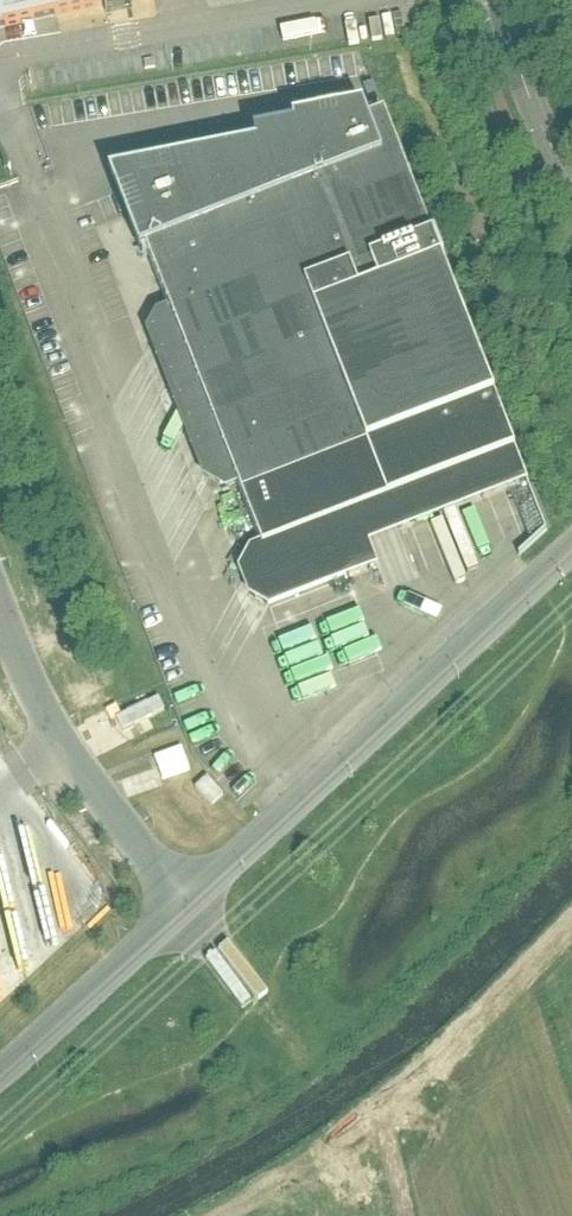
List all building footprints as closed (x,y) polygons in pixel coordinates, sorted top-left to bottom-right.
[(104,7),(106,16),(133,10),(131,1),(137,0),(0,0),(0,31),(104,7)] [(255,137),(257,149),(111,178),(141,255),(147,253),(173,319),(159,324),(151,339),(168,348),(160,362),(177,371),(170,385),(186,394),(179,408),(195,417),(188,431),(205,440),(197,454),(214,463),(206,477),(223,487),(237,482),(243,500),(265,556),(252,561),(244,575),(261,584),(253,598),(271,608),(348,578),(328,528),(517,453),(497,401),(385,117),(370,123),(364,109),(294,124),(295,129),(255,137)] [(201,706),(185,710),(188,723),(204,719),(201,706)] [(213,809),(220,802),(224,798),(208,781),(197,791),(213,809)]
